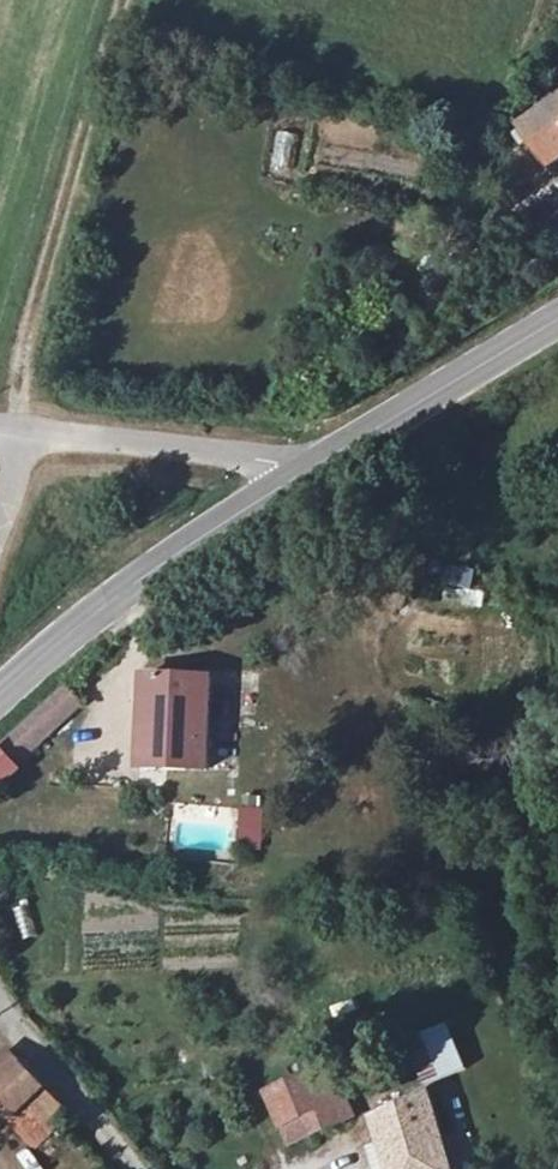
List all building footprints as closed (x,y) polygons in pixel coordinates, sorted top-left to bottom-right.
[(532,120),(557,157),(557,102),(532,120)] [(146,673),(143,766),(208,768),(211,675),(146,673)] [(18,770),(14,766),(79,704),(63,687),(0,745),(0,786),(18,770)] [(14,906),(21,939),(37,935),(29,903),(14,906)] [(424,1084),(464,1067),(444,1020),(404,1037),(424,1084)] [(350,1068),(363,1092),(372,1111),(410,1093),(401,1075),(388,1049),(350,1068)] [(30,1141),(63,1109),(8,1050),(0,1058),(0,1110),(30,1141)] [(302,1120),(309,1136),(354,1118),(346,1100),(332,1064),(295,1081),(268,1093),(283,1128),(302,1120)] [(389,1168),(451,1168),(427,1091),(374,1118),(389,1168)] [(290,1144),(309,1136),(302,1120),(283,1128),(290,1144)]
